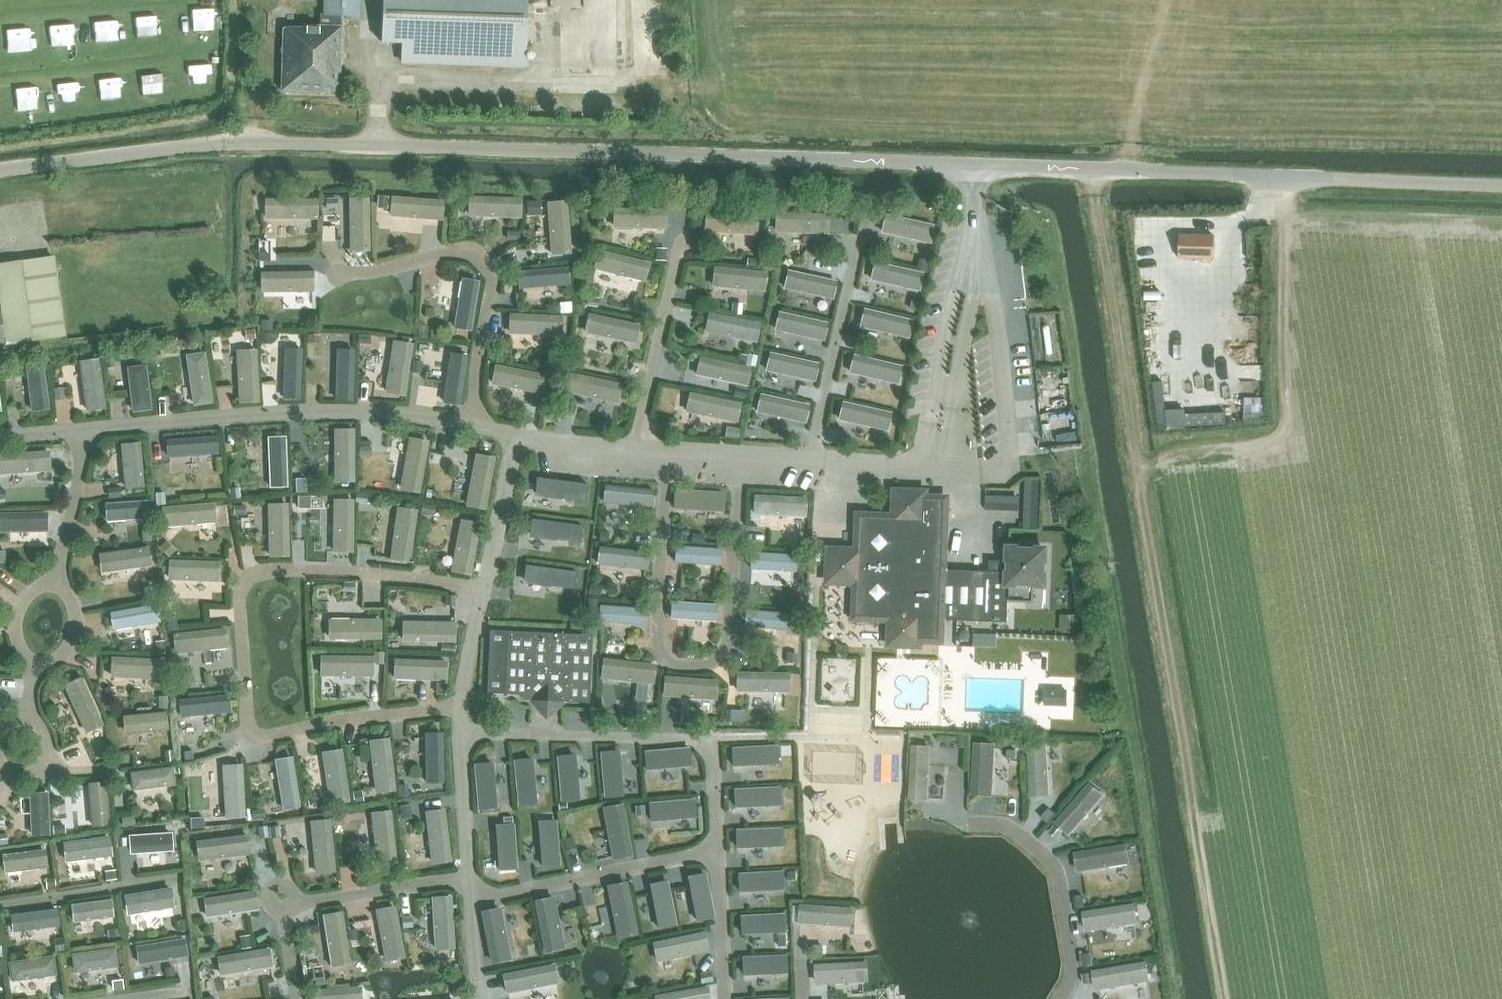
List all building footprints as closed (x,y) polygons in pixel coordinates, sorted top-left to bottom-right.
[(282,90),(338,93),(340,26),(339,26),(340,15),(359,15),(359,0),(323,0),(322,13),(319,13),(319,25),(303,24),(302,28),(285,27),(282,90)] [(381,42),(401,42),(400,60),(524,64),(526,0),(382,0),(381,42)] [(378,196),(377,207),(386,208),(387,197),(378,196)] [(336,199),(326,199),(326,208),(337,208),(336,199)] [(538,200),(526,200),(527,214),(539,213),(538,200)] [(844,211),(844,221),(853,221),(854,212),(844,211)] [(517,230),(508,230),(508,239),(517,239),(517,230)] [(1178,259),(1213,260),(1213,237),(1179,236),(1178,259)] [(664,248),(656,248),(656,259),(664,259),(664,248)] [(32,342),(66,337),(55,256),(0,264),(0,346),(32,342)] [(747,257),(746,266),(756,267),(757,258),(747,257)] [(919,257),(916,268),(925,270),(927,259),(919,257)] [(588,297),(587,305),(596,306),(597,298),(588,297)] [(910,299),(909,307),(916,309),(917,300),(910,299)] [(570,301),(559,302),(559,312),(562,312),(570,311),(570,301)] [(733,302),(731,313),(741,314),(742,303),(733,302)] [(270,319),(261,319),(262,331),(270,330),(270,319)] [(418,325),(417,337),(426,337),(427,326),(418,325)] [(253,328),(245,329),(246,339),(254,338),(253,328)] [(307,333),(307,344),(316,345),(316,333),(307,333)] [(359,333),(359,343),(369,343),(369,333),(359,333)] [(158,350),(149,352),(150,361),(160,359),(158,350)] [(748,354),(746,363),(754,365),(756,356),(748,354)] [(113,355),(104,356),(105,367),(114,366),(113,355)] [(574,358),(572,367),(581,369),(583,360),(574,358)] [(541,359),(540,370),(548,370),(549,359),(541,359)] [(413,360),(412,371),(420,372),(421,361),(413,360)] [(8,368),(0,369),(2,381),(10,380),(8,368)] [(736,387),(734,395),(744,398),(746,389),(736,387)] [(63,388),(54,389),(55,399),(64,398),(63,388)] [(530,394),(529,403),(538,404),(540,396),(530,394)] [(565,403),(563,411),(572,413),(574,404),(565,403)] [(1225,412),(1186,414),(1187,426),(1226,424),(1225,412)] [(728,427),(726,436),(736,438),(738,429),(728,427)] [(370,445),(360,445),(360,455),(370,455),(370,445)] [(305,477),(294,478),(295,491),(306,490),(305,477)] [(237,486),(229,487),(232,499),(240,498),(237,486)] [(118,488),(107,488),(108,496),(119,496),(118,488)] [(163,491),(155,492),(156,504),(164,503),(163,491)] [(357,492),(356,501),(365,502),(366,493),(357,492)] [(309,495),(297,495),(297,508),(309,507),(309,495)] [(1019,545),(1016,548),(1005,547),(1004,571),(938,568),(942,498),(920,497),(920,498),(908,497),(899,506),(898,517),(857,515),(855,550),(838,549),(831,555),(831,558),(830,572),(836,578),(854,579),(852,614),(893,616),(893,627),(902,636),(935,638),(936,618),(1003,621),(1004,601),(1021,602),(1022,584),(1040,585),(1041,549),(1030,548),(1027,545),(1023,544),(1019,545)] [(423,504),(422,512),(431,514),(433,506),(423,504)] [(245,506),(234,506),(234,515),(245,514),(245,506)] [(795,524),(794,533),(804,533),(805,524),(795,524)] [(150,528),(142,528),(143,541),(151,540),(150,528)] [(597,531),(596,541),(608,542),(609,532),(597,531)] [(692,533),(691,542),(703,543),(703,534),(692,533)] [(804,538),(794,538),(794,548),(803,548),(804,538)] [(165,539),(159,545),(168,555),(175,549),(165,539)] [(353,583),(343,583),(343,591),(353,591),(353,583)] [(589,584),(587,594),(600,595),(601,585),(589,584)] [(152,585),(143,586),(145,598),(154,597),(152,585)] [(677,587),(676,596),(687,597),(688,588),(677,587)] [(787,597),(787,606),(798,607),(798,597),(787,597)] [(587,599),(586,611),(595,611),(596,599),(587,598),(587,599)] [(1060,613),(1059,632),(1076,633),(1077,614),(1060,613)] [(175,616),(167,617),(168,629),(176,628),(175,616)] [(490,630),(487,692),(518,694),(523,699),(530,699),(545,720),(565,701),(589,702),(592,634),(490,630)] [(163,639),(155,640),(156,652),(164,651),(163,639)] [(441,643),(440,651),(454,652),(456,645),(441,643)] [(677,646),(677,655),(685,656),(685,647),(677,646)] [(375,651),(375,662),(383,662),(383,651),(375,651)] [(787,653),(786,662),(796,663),(796,653),(787,653)] [(437,683),(436,693),(446,693),(446,684),(437,683)] [(1044,705),(1066,705),(1067,689),(1044,688),(1044,705)] [(158,695),(158,707),(166,707),(166,695),(158,695)] [(725,710),(724,722),(733,723),(734,711),(725,710)] [(681,714),(680,725),(688,726),(689,714),(681,714)] [(957,734),(957,746),(965,746),(965,734),(957,734)] [(103,745),(96,748),(101,760),(108,757),(103,745)] [(191,748),(181,750),(182,759),(192,758),(191,748)] [(171,749),(163,749),(164,760),(172,760),(171,749)] [(1015,750),(1007,749),(1006,759),(1015,759),(1015,750)] [(407,784),(399,785),(400,796),(408,795),(407,784)] [(361,790),(353,791),(355,802),(363,800),(361,790)] [(313,800),(302,802),(304,811),(314,809),(313,800)] [(410,804),(400,805),(401,815),(404,818),(411,817),(410,804)] [(643,805),(634,805),(635,815),(644,815),(643,805)] [(263,809),(251,811),(253,820),(265,818),(263,809)] [(1047,809),(1040,817),(1046,822),(1053,815),(1047,809)] [(133,816),(121,817),(122,826),(134,825),(133,816)] [(203,817),(190,818),(190,828),(203,827),(203,817)] [(63,824),(51,825),(52,834),(64,833),(63,824)] [(267,825),(258,827),(259,838),(268,837),(267,825)] [(278,825),(269,826),(271,837),(279,837),(278,825)] [(1054,825),(1049,830),(1057,838),(1062,832),(1054,825)] [(126,837),(116,838),(117,847),(127,846),(126,837)] [(571,837),(563,839),(565,849),(574,847),(571,837)] [(114,870),(105,871),(106,880),(115,879),(114,870)] [(53,877),(45,878),(46,889),(54,888),(53,877)] [(1081,895),(1073,896),(1075,907),(1083,906),(1081,895)] [(580,906),(572,908),(574,919),(582,917),(580,906)] [(411,917),(402,917),(402,926),(411,926),(411,917)] [(185,920),(176,921),(177,930),(186,929),(185,920)] [(116,928),(108,929),(109,938),(117,937),(116,928)] [(356,929),(348,930),(349,939),(358,937),(356,929)] [(248,934),(238,935),(240,947),(250,946),(248,934)] [(786,934),(779,935),(779,946),(787,946),(786,934)] [(61,939),(54,940),(55,951),(63,950),(61,939)] [(815,946),(814,958),(823,958),(823,947),(815,946)] [(1090,953),(1081,955),(1083,965),(1092,964),(1090,953)] [(172,967),(164,968),(165,976),(173,975),(172,967)] [(711,972),(700,974),(701,982),(712,980),(711,972)] [(1090,973),(1081,974),(1083,985),(1091,983),(1090,973)] [(119,979),(111,980),(112,989),(120,988),(119,979)] [(313,979),(302,981),(303,989),(314,987),(313,979)] [(462,985),(452,986),(453,996),(462,995),(462,985)]
